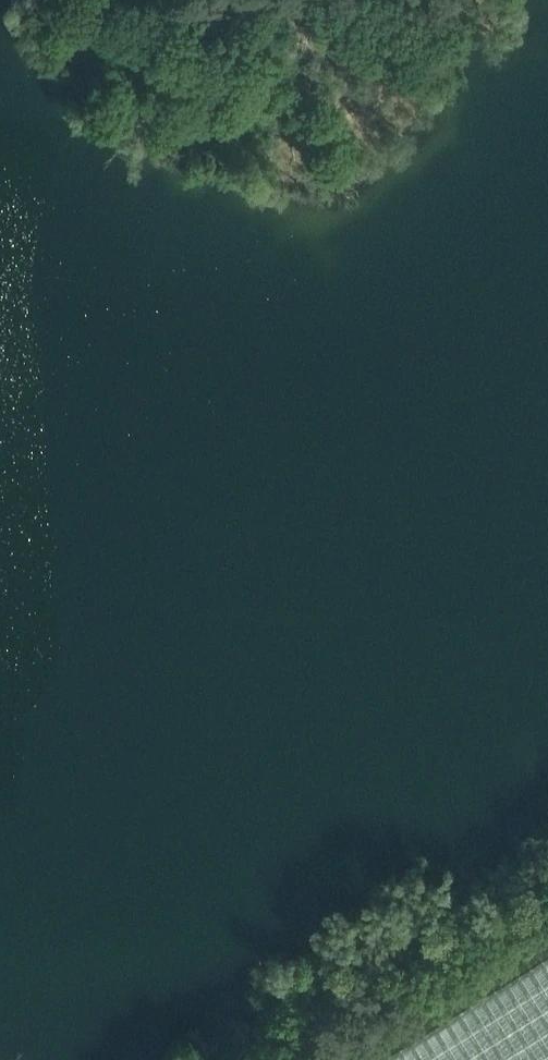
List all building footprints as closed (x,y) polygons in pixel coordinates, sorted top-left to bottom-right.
[(391,1059),(547,1059),(547,962),(391,1059)]
